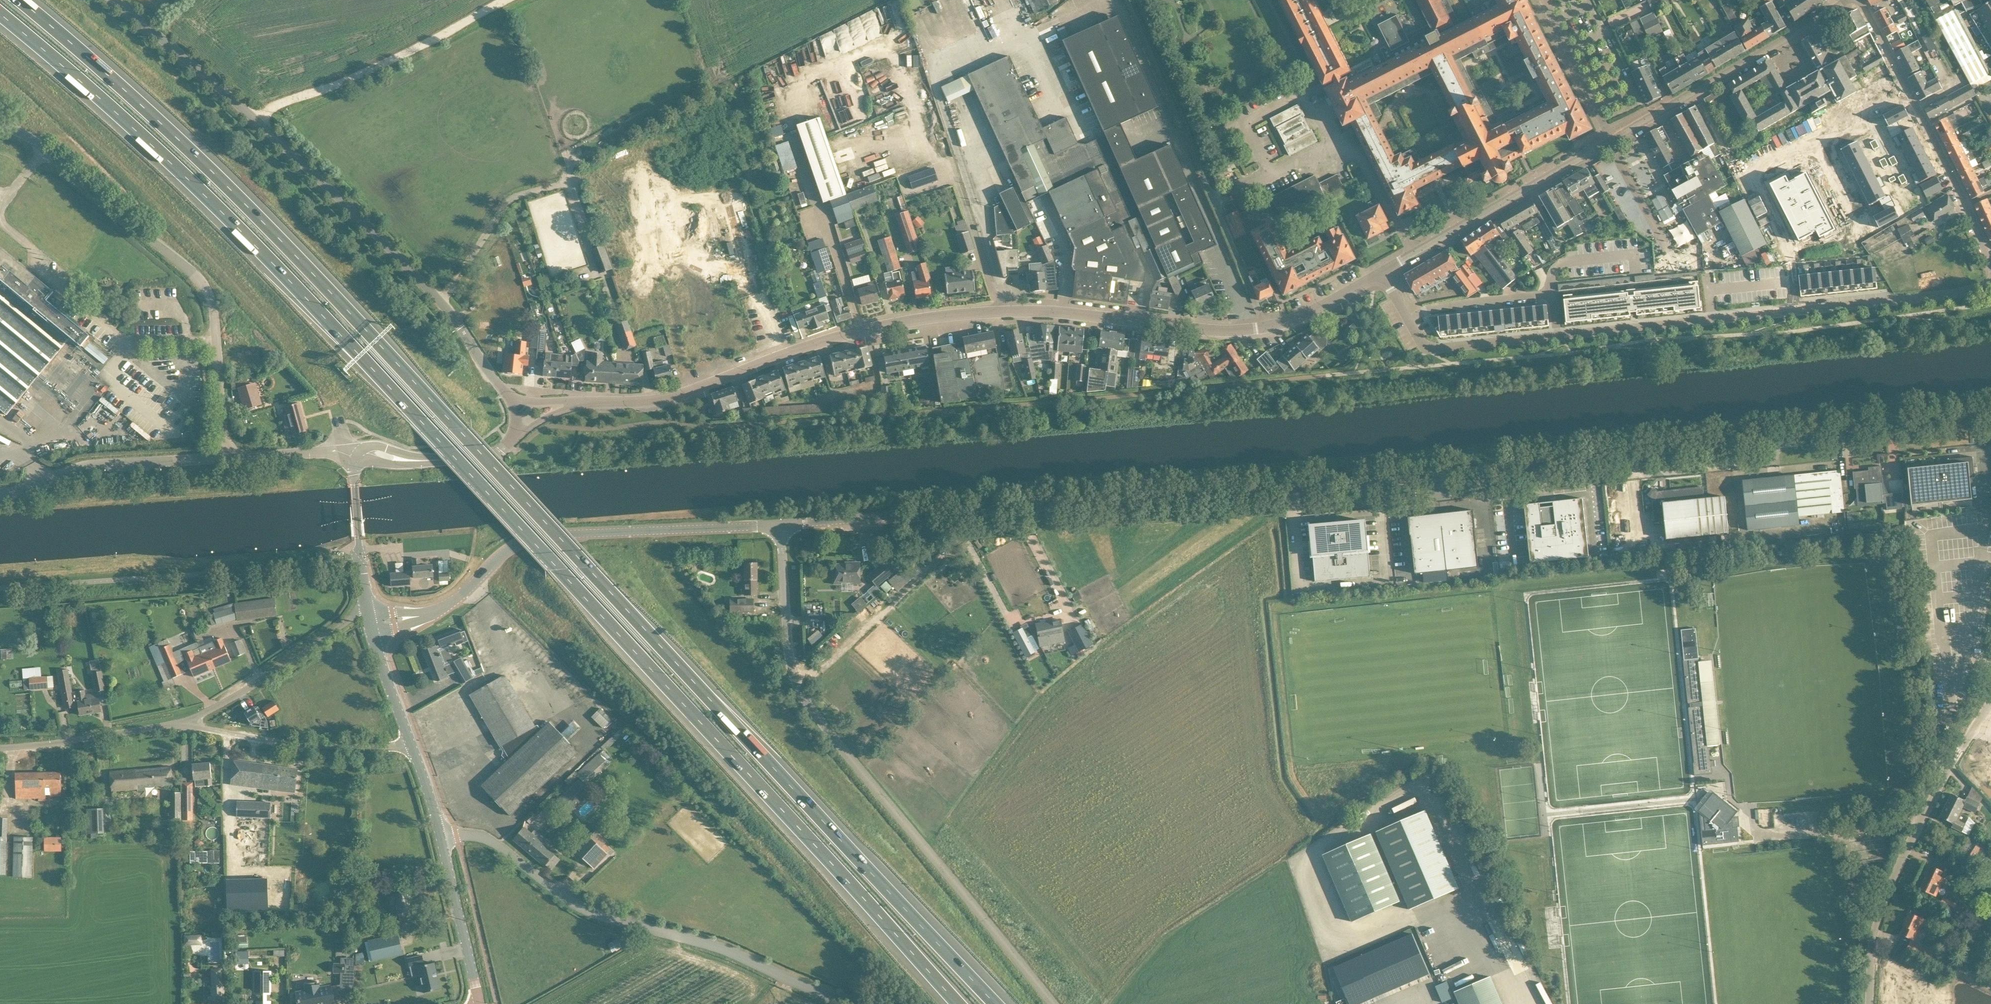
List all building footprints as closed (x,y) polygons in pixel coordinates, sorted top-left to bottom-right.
[(1027,6),(1030,4),(1034,14),(1058,3),(1056,0),(1024,0),(1027,6)] [(1478,106),(1481,104),(1478,99),(1475,100),(1456,62),(1473,53),(1476,58),(1490,51),(1475,20),(1461,27),(1448,0),(1417,0),(1423,12),(1424,11),(1430,23),(1407,34),(1397,13),(1376,23),(1387,45),(1380,48),(1384,57),(1373,63),(1370,58),(1349,68),(1314,0),(1281,0),(1300,37),(1301,36),(1300,35),(1303,34),(1307,43),(1305,44),(1304,43),(1304,44),(1325,85),(1326,84),(1325,83),(1328,82),(1331,88),(1327,90),(1338,110),(1337,111),(1345,126),(1353,122),(1400,215),(1419,205),(1415,198),(1412,191),(1460,167),(1465,178),(1465,179),(1468,184),(1473,181),(1473,180),(1483,175),(1483,176),(1483,177),(1486,184),(1493,180),(1494,180),(1494,181),(1495,182),(1496,182),(1496,183),(1497,183),(1498,183),(1499,184),(1501,184),(1502,183),(1503,183),(1504,183),(1504,182),(1506,181),(1506,180),(1507,179),(1507,178),(1508,177),(1508,176),(1507,175),(1507,174),(1507,173),(1514,169),(1511,163),(1510,163),(1509,162),(1520,157),(1521,159),(1526,156),(1525,154),(1533,150),(1517,119),(1491,132),(1478,106)] [(1470,11),(1475,20),(1491,51),(1491,50),(1510,41),(1516,39),(1527,60),(1525,61),(1534,80),(1536,79),(1547,100),(1516,115),(1533,150),(1568,132),(1571,139),(1572,139),(1591,129),(1577,101),(1576,102),(1532,15),(1533,14),(1526,0),(1492,0),(1491,1),(1472,10),(1471,11),(1470,11)] [(1652,10),(1653,11),(1653,10),(1669,3),(1668,0),(1648,0),(1652,10)] [(1762,25),(1769,37),(1770,37),(1769,37),(1787,27),(1786,26),(1786,27),(1781,18),(1771,0),(1756,0),(1766,18),(1764,18),(1766,22),(1762,25)] [(1802,0),(1793,0),(1791,2),(1790,0),(1776,0),(1781,8),(1786,5),(1790,13),(1795,21),(1803,16),(1804,17),(1806,15),(1806,14),(1814,9),(1809,1),(1805,4),(1802,0)] [(1805,4),(1809,1),(1814,9),(1815,9),(1817,8),(1817,7),(1822,4),(1823,4),(1823,3),(1821,0),(1802,0),(1805,4)] [(1930,8),(1945,36),(1970,84),(1990,73),(1960,14),(1958,15),(1953,6),(1952,6),(1949,0),(1943,0),(1940,2),(1938,0),(1926,0),(1930,8)] [(1952,6),(1953,6),(1958,15),(1960,14),(1966,11),(1966,12),(1967,12),(1966,10),(1975,7),(1981,4),(1979,0),(1980,0),(1949,0),(1952,6)] [(1970,14),(1990,49),(1990,1),(1970,14)] [(1898,31),(1885,8),(1875,13),(1887,37),(1894,33),(1898,31)] [(1841,19),(1846,28),(1854,42),(1870,33),(1867,26),(1858,9),(1841,19)] [(1736,16),(1728,10),(1723,18),(1732,23),(1736,16)] [(1908,19),(1904,13),(1896,17),(1899,24),(1908,19)] [(1120,124),(1147,112),(1158,107),(1117,16),(1106,21),(1062,41),(1103,132),(1120,124)] [(1642,23),(1649,38),(1663,31),(1656,17),(1642,23)] [(1762,25),(1757,17),(1750,21),(1749,20),(1735,28),(1742,41),(1747,50),(1769,37),(1762,25)] [(1632,36),(1640,35),(1638,20),(1630,22),(1632,36)] [(1802,41),(1819,71),(1830,65),(1835,75),(1844,69),(1846,73),(1853,69),(1846,56),(1833,63),(1825,48),(1829,46),(1826,41),(1822,32),(1812,37),(1811,36),(1802,41)] [(1735,33),(1721,41),(1731,60),(1734,58),(1746,51),(1735,33)] [(1929,34),(1923,37),(1928,47),(1927,47),(1929,50),(1936,46),(1929,34)] [(1906,47),(1902,39),(1898,41),(1891,45),(1895,52),(1906,47)] [(1906,47),(1895,52),(1907,76),(1920,69),(1912,53),(1922,48),(1921,45),(1919,40),(1906,47)] [(1721,41),(1699,54),(1708,73),(1729,61),(1731,60),(1721,41)] [(1683,58),(1682,55),(1679,50),(1669,55),(1675,66),(1668,70),(1666,66),(1659,70),(1664,78),(1664,80),(1666,84),(1667,84),(1673,93),(1696,80),(1692,72),(1685,76),(1678,63),(1682,61),(1681,59),(1683,58)] [(1684,54),(1682,55),(1683,58),(1681,59),(1682,61),(1678,63),(1685,76),(1692,72),(1696,80),(1708,73),(1699,54),(1698,54),(1696,51),(1686,56),(1684,54)] [(1881,54),(1866,63),(1870,69),(1885,61),(1881,54)] [(983,68),(967,75),(974,89),(988,120),(1013,174),(1015,177),(1018,185),(1021,192),(1026,203),(1040,196),(1048,193),(1053,202),(1060,218),(1068,234),(1073,247),(1073,248),(1072,256),(1074,256),(1072,264),(1072,268),(1073,274),(1073,275),(1074,275),(1074,274),(1076,274),(1076,273),(1126,280),(1128,280),(1143,282),(1144,272),(1139,262),(1139,261),(1135,252),(1122,225),(1128,222),(1135,235),(1136,235),(1146,230),(1134,203),(1104,135),(1085,144),(1077,144),(1072,131),(1065,117),(1042,128),(1038,119),(1029,100),(1025,90),(1009,56),(983,68)] [(1846,73),(1844,69),(1835,75),(1830,65),(1819,71),(1808,77),(1799,82),(1787,89),(1770,58),(1759,65),(1760,66),(1728,84),(1704,99),(1706,103),(1726,92),(1726,93),(1731,90),(1734,94),(1734,95),(1731,97),(1746,124),(1753,120),(1760,132),(1809,103),(1814,111),(1827,105),(1822,97),(1831,92),(1837,103),(1857,92),(1850,80),(1857,76),(1853,69),(1846,73)] [(1870,69),(1866,63),(1861,65),(1865,72),(1870,69)] [(1646,65),(1632,72),(1647,104),(1661,97),(1646,65)] [(1908,78),(1920,101),(1943,89),(1937,77),(1927,82),(1921,71),(1908,78)] [(965,77),(942,85),(948,101),(971,93),(966,80),(965,77)] [(1970,84),(1959,90),(1965,101),(1976,95),(1970,84)] [(1959,90),(1947,97),(1953,108),(1965,101),(1959,90)] [(1953,108),(1947,97),(1946,96),(1924,108),(1930,120),(1953,108)] [(1278,131),(1278,130),(1277,129),(1279,128),(1286,143),(1285,144),(1285,143),(1284,143),(1285,146),(1313,132),(1311,129),(1311,131),(1310,131),(1302,116),(1304,116),(1304,117),(1305,117),(1299,104),(1293,107),(1298,117),(1276,128),(1278,131)] [(1902,104),(1882,115),(1887,125),(1886,126),(1889,131),(1899,125),(1896,120),(1908,114),(1902,104)] [(1711,159),(1720,154),(1701,115),(1696,106),(1671,120),(1676,129),(1692,157),(1702,151),(1704,155),(1664,176),(1683,209),(1710,195),(1726,186),(1711,159)] [(816,118),(796,125),(823,202),(829,200),(830,200),(843,195),(816,118)] [(1934,124),(1941,136),(1953,130),(1958,128),(1955,121),(1950,124),(1947,118),(1934,124)] [(1188,185),(1170,144),(1136,160),(1132,152),(1120,124),(1103,132),(1104,135),(1134,203),(1146,230),(1154,248),(1156,253),(1167,277),(1168,279),(1175,275),(1203,263),(1198,252),(1201,251),(1201,252),(1217,245),(1190,184),(1188,185)] [(1899,125),(1889,131),(1891,136),(1896,134),(1901,144),(1916,135),(1912,126),(1902,131),(1899,125)] [(1662,138),(1657,129),(1656,128),(1645,135),(1650,143),(1663,168),(1675,162),(1662,138)] [(1941,136),(1947,149),(1959,143),(1965,140),(1972,137),(1969,131),(1962,135),(1963,136),(1957,139),(1953,130),(1941,136)] [(1916,135),(1901,144),(1906,153),(1922,145),(1922,144),(1921,145),(1919,140),(1917,135),(1916,135)] [(789,140),(774,145),(782,172),(797,167),(789,140)] [(1972,152),(1965,140),(1959,143),(1947,149),(1953,161),(1965,155),(1972,152)] [(1857,142),(1841,150),(1846,160),(1862,151),(1857,142)] [(1922,145),(1906,153),(1911,163),(1927,154),(1926,154),(1924,149),(1922,145)] [(988,153),(997,179),(1005,176),(996,150),(988,153)] [(1862,151),(1846,160),(1851,169),(1867,160),(1862,151)] [(1953,161),(1960,174),(1971,168),(1968,162),(1975,159),(1972,152),(1965,155),(1953,161)] [(1927,154),(1911,163),(1916,172),(1932,164),(1931,164),(1929,159),(1927,154)] [(1985,169),(1990,166),(1990,165),(1988,159),(1982,162),(1985,169)] [(773,170),(766,172),(767,178),(780,175),(776,160),(771,162),(773,170)] [(1867,160),(1851,169),(1856,178),(1872,169),(1867,160)] [(1229,163),(1214,169),(1218,178),(1232,172),(1229,163)] [(1932,164),(1916,172),(1921,182),(1937,174),(1934,169),(1934,168),(1932,164)] [(933,168),(908,177),(913,189),(937,180),(933,168)] [(1960,174),(1966,186),(1977,180),(1971,168),(1960,174)] [(1587,169),(1575,175),(1584,189),(1588,198),(1600,191),(1602,195),(1609,190),(1600,174),(1592,178),(1587,169)] [(1872,169),(1856,178),(1861,187),(1877,179),(1872,169)] [(1785,177),(1770,184),(1777,197),(1789,221),(1800,241),(1802,240),(1810,236),(1813,234),(1817,232),(1820,238),(1822,237),(1824,236),(1832,232),(1836,230),(1807,173),(1797,178),(1795,179),(1789,182),(1786,176),(1785,177)] [(1271,197),(1271,198),(1277,208),(1280,206),(1281,208),(1299,208),(1300,209),(1324,196),(1327,194),(1343,187),(1337,175),(1318,184),(1314,176),(1271,197)] [(1575,175),(1565,182),(1566,183),(1573,196),(1584,189),(1575,175)] [(1928,182),(1920,185),(1926,197),(1927,197),(1934,194),(1943,189),(1937,177),(1928,182)] [(1977,180),(1966,186),(1972,199),(1984,193),(1981,188),(1987,185),(1984,177),(1977,180)] [(1877,179),(1861,187),(1865,196),(1881,188),(1877,179)] [(1555,189),(1555,190),(1572,219),(1576,217),(1579,222),(1582,220),(1583,221),(1587,218),(1584,212),(1575,198),(1574,199),(1572,196),(1573,196),(1566,183),(1564,184),(1557,189),(1555,189)] [(872,185),(846,194),(852,210),(877,201),(872,185)] [(1035,222),(1021,192),(1018,185),(999,194),(1003,203),(994,207),(996,236),(1014,234),(1014,232),(1035,222)] [(1540,196),(1539,196),(1558,227),(1572,219),(1555,190),(1554,188),(1540,196)] [(1881,188),(1865,196),(1870,205),(1880,200),(1883,206),(1893,200),(1890,195),(1886,197),(1881,188)] [(801,205),(808,203),(804,191),(796,194),(801,205)] [(830,200),(829,200),(835,216),(852,210),(846,194),(843,195),(830,200)] [(1711,199),(1714,208),(1729,203),(1726,194),(1711,199)] [(1946,194),(1925,208),(1933,222),(1956,209),(1955,208),(1948,195),(1947,194),(1946,194)] [(1368,203),(1372,210),(1358,217),(1369,238),(1383,231),(1389,228),(1386,222),(1387,221),(1376,199),(1368,203)] [(1499,220),(1496,222),(1507,238),(1510,236),(1514,243),(1525,257),(1534,251),(1515,225),(1516,224),(1528,218),(1530,217),(1539,211),(1537,208),(1533,200),(1532,199),(1521,205),(1509,212),(1498,218),(1499,220)] [(1763,237),(1753,216),(1750,211),(1750,209),(1745,200),(1745,199),(1720,212),(1727,227),(1738,248),(1742,257),(1767,244),(1763,237)] [(1980,218),(1990,213),(1990,204),(1990,205),(1987,199),(1975,205),(1980,218)] [(1885,211),(1874,217),(1880,228),(1900,217),(1894,206),(1896,206),(1893,200),(1883,206),(1885,211)] [(1266,209),(1263,203),(1254,208),(1257,213),(1266,209)] [(1921,209),(1910,215),(1914,222),(1925,215),(1921,209)] [(852,210),(835,216),(838,223),(844,221),(846,229),(857,225),(852,210)] [(921,249),(908,210),(895,215),(908,254),(921,249)] [(1225,216),(1231,230),(1243,225),(1237,211),(1225,216)] [(1248,217),(1245,212),(1240,214),(1243,220),(1248,217)] [(1980,218),(1986,231),(1990,229),(1990,213),(1980,218)] [(1599,217),(1593,221),(1596,226),(1602,223),(1599,217)] [(956,235),(962,254),(974,250),(968,231),(964,219),(956,221),(957,225),(954,226),(957,235),(956,235)] [(1491,221),(1475,232),(1488,251),(1478,258),(1497,281),(1503,289),(1517,278),(1511,270),(1490,242),(1500,235),(1504,240),(1507,238),(1496,222),(1493,224),(1491,221)] [(1317,276),(1302,246),(1286,254),(1270,223),(1250,232),(1264,260),(1276,283),(1282,295),(1304,284),(1304,283),(1317,276)] [(1583,227),(1586,231),(1586,232),(1592,228),(1590,224),(1583,227)] [(1317,238),(1302,246),(1317,276),(1331,269),(1331,270),(1353,259),(1352,256),(1337,228),(1332,230),(1332,229),(1325,233),(1330,242),(1321,246),(1317,238)] [(1549,229),(1543,232),(1548,241),(1554,237),(1549,229)] [(1167,277),(1156,253),(1154,248),(1146,230),(1136,235),(1144,252),(1146,258),(1148,262),(1156,281),(1156,282),(1170,284),(1168,279),(1167,277)] [(1475,232),(1462,241),(1467,249),(1471,255),(1475,253),(1478,258),(1488,251),(1475,232)] [(898,261),(895,251),(890,236),(877,240),(887,272),(900,268),(898,261)] [(1931,236),(1924,240),(1927,245),(1934,241),(1931,236)] [(844,244),(850,263),(867,258),(861,239),(844,244)] [(822,248),(820,241),(808,245),(817,273),(832,268),(825,247),(822,248)] [(589,250),(598,273),(612,268),(603,244),(589,250)] [(1030,273),(1028,274),(1029,283),(1030,283),(1031,292),(1033,291),(1035,292),(1037,292),(1038,291),(1058,289),(1058,288),(1057,288),(1055,273),(1055,264),(1054,260),(1046,245),(1036,250),(1042,264),(1034,264),(1030,265),(1030,273)] [(1,410),(8,416),(72,338),(82,346),(90,336),(47,301),(54,292),(0,248),(0,409),(1,410)] [(1003,277),(1003,278),(1004,278),(1005,278),(1006,278),(1007,278),(1007,277),(1008,277),(1008,276),(1008,268),(1018,267),(1017,250),(1004,250),(1004,251),(996,252),(1002,276),(1002,277),(1003,277)] [(1474,285),(1461,268),(1459,269),(1448,250),(1405,275),(1416,294),(1450,274),(1468,297),(1478,291),(1474,285)] [(1649,252),(1638,253),(1640,269),(1650,268),(1649,252)] [(931,280),(928,271),(925,263),(916,266),(918,274),(912,275),(913,283),(916,298),(931,296),(930,291),(928,281),(931,280)] [(1465,264),(1461,268),(1474,285),(1479,282),(1465,264)] [(1875,267),(1864,269),(1867,290),(1878,289),(1875,267)] [(1864,269),(1854,270),(1856,291),(1867,290),(1864,269)] [(1854,270),(1843,271),(1845,292),(1856,291),(1854,270)] [(944,274),(945,278),(947,294),(975,290),(972,271),(944,274)] [(1843,271),(1832,272),(1834,293),(1845,292),(1843,271)] [(890,299),(891,301),(897,300),(897,298),(898,298),(897,294),(905,293),(902,280),(901,280),(899,272),(892,273),(894,282),(886,283),(889,299),(890,299)] [(1832,272),(1821,273),(1824,294),(1834,293),(1832,272)] [(869,273),(853,279),(855,286),(872,280),(869,273)] [(1128,280),(1126,280),(1076,273),(1076,274),(1073,298),(1125,304),(1128,280)] [(1248,277),(1258,300),(1259,300),(1274,294),(1269,280),(1268,281),(1260,284),(1256,273),(1248,277)] [(1821,273),(1811,274),(1813,296),(1824,294),(1821,273)] [(1811,274),(1799,276),(1801,297),(1813,296),(1811,274)] [(1181,290),(1175,275),(1168,279),(1170,284),(1176,298),(1180,307),(1187,304),(1181,290)] [(1191,292),(1198,307),(1214,300),(1208,285),(1205,279),(1194,284),(1197,289),(1191,292)] [(794,315),(794,317),(799,329),(811,325),(812,330),(815,329),(816,329),(819,328),(820,327),(823,326),(821,322),(829,319),(827,312),(831,310),(828,303),(821,281),(813,284),(820,306),(794,315)] [(852,286),(853,290),(855,297),(856,299),(861,298),(862,305),(878,300),(872,281),(852,286)] [(1565,300),(1567,323),(1588,321),(1588,317),(1592,317),(1592,320),(1601,319),(1601,316),(1604,316),(1605,319),(1613,318),(1613,315),(1617,314),(1617,318),(1626,317),(1626,313),(1629,313),(1630,316),(1631,316),(1631,313),(1637,312),(1637,316),(1639,315),(1638,312),(1642,312),(1642,315),(1651,314),(1651,311),(1655,310),(1655,314),(1664,313),(1663,309),(1667,309),(1667,312),(1676,311),(1676,308),(1680,308),(1680,311),(1701,309),(1699,286),(1698,286),(1698,283),(1698,282),(1690,283),(1690,284),(1636,290),(1635,290),(1634,290),(1628,290),(1628,291),(1627,291),(1573,296),(1573,295),(1565,296),(1565,297),(1565,300)] [(1149,307),(1168,310),(1170,293),(1151,291),(1149,307)] [(830,301),(831,305),(837,322),(852,318),(848,306),(844,308),(841,298),(830,301)] [(1547,305),(1536,306),(1538,327),(1549,326),(1547,305)] [(1536,306),(1525,307),(1527,328),(1538,327),(1536,306)] [(1525,307),(1514,308),(1517,330),(1527,328),(1525,307)] [(1514,308),(1504,310),(1506,331),(1517,330),(1514,308)] [(1504,310),(1493,311),(1495,332),(1506,331),(1504,310)] [(1493,311),(1482,312),(1484,333),(1495,332),(1493,311)] [(1482,312),(1471,313),(1474,334),(1484,333),(1482,312)] [(1471,313),(1461,314),(1463,335),(1474,334),(1471,313)] [(1461,314),(1450,315),(1452,336),(1463,335),(1461,314)] [(1436,328),(1441,338),(1452,336),(1450,315),(1439,316),(1439,318),(1440,327),(1437,329),(1436,328)] [(627,320),(616,324),(618,333),(621,342),(633,337),(630,330),(627,320)] [(1353,323),(1350,326),(1354,332),(1358,328),(1353,323)] [(1030,351),(1032,359),(1032,362),(1040,360),(1038,350),(1052,351),(1054,326),(1033,325),(1036,342),(1036,344),(1029,345),(1030,351)] [(1057,351),(1069,352),(1071,328),(1059,327),(1057,351)] [(1071,328),(1069,352),(1082,353),(1084,329),(1071,328)] [(1006,333),(1009,347),(1010,346),(1011,353),(1018,351),(1019,354),(1025,353),(1022,337),(1019,338),(1017,330),(1006,333)] [(1104,390),(1113,332),(1101,330),(1098,348),(1103,349),(1099,370),(1089,368),(1086,392),(1104,390)] [(539,334),(538,345),(545,345),(546,332),(538,331),(539,334)] [(952,345),(948,346),(949,353),(950,356),(951,356),(959,400),(976,397),(976,395),(1013,388),(1006,357),(998,358),(993,332),(962,338),(963,339),(965,353),(966,355),(968,355),(969,358),(958,360),(958,355),(957,351),(955,344),(952,345)] [(1124,334),(1113,332),(1104,390),(1115,389),(1117,373),(1114,372),(1117,351),(1126,352),(1126,357),(1134,358),(1136,340),(1124,339),(1124,334)] [(1321,349),(1326,345),(1326,339),(1320,333),(1315,332),(1309,337),(1307,335),(1282,357),(1276,362),(1275,363),(1266,352),(1256,360),(1269,374),(1269,375),(1282,374),(1285,373),(1284,373),(1284,370),(1289,365),(1294,370),(1318,349),(1321,349)] [(1146,354),(1154,355),(1155,338),(1142,336),(1139,359),(1145,360),(1146,354)] [(1155,338),(1154,355),(1161,356),(1160,364),(1173,365),(1175,350),(1168,349),(1169,340),(1155,338)] [(524,356),(525,342),(520,341),(520,340),(517,339),(516,355),(505,354),(504,373),(506,373),(507,374),(511,374),(512,373),(522,374),(522,365),(528,365),(529,356),(524,356)] [(1204,348),(1194,354),(1207,375),(1208,375),(1215,370),(1217,374),(1229,366),(1229,365),(1240,358),(1230,344),(1219,351),(1223,357),(1211,364),(1207,357),(1209,356),(1204,348)] [(834,354),(835,354),(824,357),(828,374),(834,373),(834,375),(872,366),(867,346),(849,351),(849,350),(847,349),(843,350),(842,351),(841,351),(840,350),(836,351),(834,354)] [(926,347),(905,351),(908,369),(913,368),(914,374),(918,373),(917,367),(929,365),(926,347)] [(1207,375),(1194,354),(1192,350),(1189,351),(1188,359),(1187,359),(1184,359),(1182,370),(1186,370),(1191,378),(1191,381),(1209,380),(1207,375)] [(642,353),(643,353),(646,371),(653,369),(656,382),(673,378),(672,372),(672,371),(670,364),(664,366),(662,360),(652,363),(649,351),(642,353)] [(908,369),(905,351),(883,354),(887,373),(898,371),(900,377),(904,376),(903,370),(908,369)] [(543,376),(557,377),(559,355),(545,353),(545,362),(544,362),(543,376)] [(942,354),(933,356),(936,373),(940,397),(941,403),(959,401),(959,400),(951,356),(950,356),(949,353),(942,354)] [(559,355),(557,377),(571,378),(572,364),(572,356),(559,354),(559,355)] [(585,381),(612,383),(614,363),(602,362),(603,355),(592,355),(591,362),(586,361),(586,366),(584,366),(583,374),(585,374),(585,381)] [(800,362),(800,363),(782,368),(788,388),(825,376),(819,357),(814,358),(812,357),(807,358),(807,359),(806,359),(805,359),(801,360),(800,362)] [(1248,370),(1240,358),(1229,365),(1229,366),(1237,378),(1248,370)] [(1036,378),(1032,362),(1032,359),(1023,361),(1027,381),(1036,378)] [(1050,379),(1058,380),(1059,363),(1051,362),(1050,379)] [(614,363),(612,383),(642,385),(643,365),(614,363)] [(1076,386),(1082,387),(1083,382),(1085,365),(1077,364),(1075,381),(1076,381),(1076,386)] [(742,385),(750,404),(785,389),(778,370),(773,372),(770,371),(766,372),(766,374),(765,374),(764,373),(760,375),(759,377),(759,378),(742,385)] [(936,373),(928,374),(932,398),(940,397),(936,373)] [(258,374),(251,376),(253,383),(260,380),(258,374)] [(239,381),(232,383),(232,390),(238,388),(241,387),(239,381)] [(241,387),(238,388),(244,410),(258,406),(251,384),(241,387)] [(728,404),(743,399),(739,386),(711,395),(717,414),(730,410),(728,404)] [(881,387),(881,402),(891,402),(891,386),(881,387)] [(282,415),(286,430),(292,429),(294,435),(307,431),(299,403),(286,406),(288,413),(282,415)] [(1943,510),(1942,502),(1972,499),(1971,484),(1976,483),(1973,457),(1947,459),(1948,464),(1908,468),(1910,484),(1905,484),(1906,490),(1910,490),(1912,505),(1913,513),(1943,510)] [(1873,470),(1853,472),(1854,482),(1855,489),(1865,488),(1867,503),(1883,501),(1883,504),(1886,503),(1887,510),(1902,508),(1902,493),(1890,494),(1882,495),(1881,484),(1883,483),(1883,476),(1882,466),(1873,467),(1873,470)] [(1743,480),(1749,529),(1799,524),(1798,516),(1844,511),(1840,470),(1743,480)] [(1648,495),(1653,498),(1655,519),(1665,518),(1667,539),(1729,532),(1725,497),(1704,499),(1703,487),(1658,492),(1654,488),(1648,495)] [(1589,557),(1583,498),(1553,502),(1554,506),(1541,508),(1540,503),(1525,505),(1531,563),(1589,557)] [(1479,567),(1474,521),(1474,518),(1475,518),(1474,510),(1472,510),(1473,514),(1464,515),(1464,512),(1441,515),(1443,527),(1447,570),(1479,567)] [(1447,570),(1443,527),(1431,528),(1429,516),(1415,517),(1416,520),(1410,521),(1410,527),(1411,536),(1411,535),(1416,574),(1423,573),(1446,570),(1447,570)] [(1371,577),(1366,521),(1341,523),(1341,528),(1336,528),(1336,523),(1311,526),(1316,582),(1371,577)] [(319,550),(319,559),(331,558),(330,549),(319,550)] [(414,567),(413,567),(414,578),(433,576),(432,565),(420,566),(420,559),(413,559),(414,567)] [(868,576),(876,586),(895,571),(886,561),(868,576)] [(836,574),(833,574),(833,584),(841,584),(841,583),(853,583),(853,584),(860,584),(859,562),(851,563),(851,564),(835,564),(836,574)] [(744,563),(745,580),(747,580),(748,595),(757,595),(757,563),(744,563)] [(1446,570),(1423,573),(1424,583),(1447,580),(1446,570)] [(391,574),(392,586),(410,585),(409,572),(391,574)] [(439,573),(440,581),(450,580),(449,572),(439,573)] [(209,615),(212,625),(216,624),(216,625),(237,619),(237,621),(277,615),(275,598),(235,604),(234,603),(213,609),(214,612),(209,615)] [(730,600),(730,612),(753,611),(753,599),(730,600)] [(1060,619),(1036,624),(1038,634),(1039,639),(1040,646),(1064,641),(1063,634),(1062,629),(1060,619)] [(1081,624),(1068,631),(1074,644),(1068,648),(1072,655),(1092,644),(1081,624)] [(1026,637),(1031,634),(1027,626),(1014,633),(1026,656),(1034,652),(1026,637)] [(1695,628),(1681,630),(1694,762),(1697,762),(1697,768),(1694,768),(1695,775),(1713,773),(1712,767),(1711,767),(1711,760),(1710,760),(1709,758),(1708,748),(1708,746),(1699,659),(1698,659),(1697,647),(1695,628)] [(452,663),(444,666),(440,656),(441,656),(440,653),(439,653),(437,649),(441,648),(455,643),(456,646),(468,641),(464,631),(461,632),(460,629),(437,638),(440,645),(436,646),(436,645),(425,649),(438,681),(448,677),(447,675),(457,672),(464,683),(473,678),(473,677),(476,676),(476,675),(484,672),(482,667),(473,671),(467,660),(464,662),(461,657),(452,663)] [(816,646),(827,638),(820,630),(809,638),(816,646)] [(161,663),(157,665),(163,681),(164,682),(173,678),(182,674),(191,670),(194,677),(215,668),(212,660),(206,662),(199,648),(192,651),(192,650),(175,657),(173,653),(169,645),(167,638),(157,642),(160,648),(162,654),(158,656),(161,663)] [(205,645),(199,648),(206,662),(212,660),(215,668),(231,661),(227,652),(221,638),(214,641),(205,645)] [(231,643),(236,656),(245,653),(239,640),(231,643)] [(12,648),(1,649),(1,659),(12,658),(12,648)] [(58,670),(64,699),(65,708),(79,706),(80,715),(101,711),(99,697),(86,700),(84,690),(72,692),(68,669),(58,670)] [(92,673),(96,692),(105,690),(101,671),(92,673)] [(23,678),(24,690),(30,689),(30,690),(47,689),(47,676),(23,678)] [(492,796),(493,797),(494,796),(506,809),(506,811),(510,816),(577,753),(548,722),(541,729),(537,725),(535,726),(505,676),(470,695),(500,747),(500,746),(505,754),(504,754),(505,756),(505,755),(506,757),(508,760),(491,775),(492,777),(486,783),(486,787),(488,789),(486,792),(487,793),(489,791),(493,796),(492,796)] [(279,709),(274,701),(262,708),(268,716),(279,709)] [(254,707),(244,713),(250,722),(249,723),(250,725),(251,724),(252,725),(260,727),(262,718),(264,717),(265,716),(258,706),(257,707),(258,707),(255,709),(254,707)] [(605,727),(613,718),(602,707),(593,716),(605,727)] [(1966,764),(1973,769),(1981,758),(1990,762),(1990,749),(1978,744),(1973,757),(1972,756),(1966,764)] [(575,773),(586,785),(601,771),(603,774),(610,768),(598,753),(575,773)] [(230,784),(295,793),(298,769),(233,761),(230,784)] [(192,765),(193,775),(194,780),(205,779),(205,786),(212,785),(211,778),(210,763),(192,765)] [(172,785),(171,767),(110,772),(112,790),(154,786),(172,785)] [(15,773),(15,783),(16,798),(46,798),(46,796),(61,796),(61,772),(15,773)] [(550,807),(561,820),(565,816),(591,793),(579,780),(550,807)] [(596,791),(599,794),(608,785),(606,782),(596,791)] [(170,811),(182,811),(181,792),(170,792),(170,811)] [(183,793),(183,827),(193,826),(192,793),(183,793)] [(1713,793),(1699,810),(1704,814),(1706,830),(1701,830),(1703,845),(1739,841),(1738,826),(1733,827),(1732,816),(1736,812),(1713,793)] [(1951,793),(1946,805),(1960,812),(1963,806),(1976,812),(1980,803),(1967,797),(1965,800),(1951,793)] [(237,801),(236,818),(237,818),(270,819),(270,802),(237,801)] [(222,803),(213,803),(213,815),(222,815),(222,803)] [(1960,812),(1946,805),(1940,817),(1954,824),(1952,827),(1961,831),(1962,831),(1966,824),(1969,817),(1960,812)] [(105,808),(90,808),(89,833),(104,833),(105,808)] [(1459,888),(1427,812),(1426,810),(1377,832),(1410,909),(1459,888)] [(524,818),(530,824),(537,817),(532,811),(524,818)] [(513,839),(545,866),(545,865),(551,870),(561,859),(541,842),(545,838),(534,829),(531,833),(523,827),(519,832),(513,839)] [(601,848),(607,840),(596,830),(576,852),(593,868),(607,853),(601,848)] [(1400,901),(1372,834),(1324,855),(1352,921),(1400,901)] [(13,877),(31,877),(32,837),(14,837),(13,877)] [(44,838),(44,851),(61,851),(61,838),(44,838)] [(199,838),(195,842),(199,847),(203,843),(199,838)] [(1961,860),(1969,865),(1980,848),(1969,841),(1967,845),(1965,843),(1958,853),(1963,857),(1961,860)] [(289,857),(297,856),(296,842),(288,843),(289,857)] [(219,851),(190,851),(190,863),(219,863),(219,851)] [(1920,888),(1936,896),(1942,882),(1941,881),(1945,872),(1929,865),(1925,874),(1926,875),(1920,888)] [(267,878),(227,879),(228,911),(268,910),(267,878)] [(393,894),(398,914),(400,921),(412,918),(411,911),(415,910),(410,890),(393,894)] [(1939,905),(1962,915),(1965,908),(1956,904),(1957,903),(1943,897),(1939,905)] [(1901,934),(1912,939),(1918,926),(1921,927),(1924,919),(1909,912),(1903,926),(1904,926),(1901,934)] [(1973,942),(1975,935),(1979,923),(1973,921),(1969,933),(1966,940),(1973,942)] [(1413,933),(1334,967),(1338,976),(1358,968),(1386,955),(1400,987),(1430,974),(1413,933)] [(184,945),(202,944),(202,934),(184,935),(184,945)] [(368,941),(373,961),(402,954),(398,934),(368,941)] [(615,951),(623,945),(619,939),(611,944),(615,951)] [(1906,951),(1915,955),(1928,961),(1932,952),(1910,942),(1906,951)] [(236,952),(235,963),(248,964),(248,952),(236,952)] [(440,989),(434,962),(423,965),(423,964),(424,964),(422,955),(407,959),(409,967),(417,965),(424,993),(440,989)] [(341,972),(340,985),(354,985),(354,958),(341,957),(341,964),(344,964),(344,972),(341,972)] [(211,971),(212,989),(224,989),(223,971),(211,971)] [(253,971),(253,994),(261,994),(261,1001),(256,1001),(256,1003),(271,1003),(271,1001),(270,1001),(270,994),(271,994),(271,971),(264,971),(263,975),(261,975),(261,971),(253,971)] [(1490,976),(1455,991),(1460,1003),(1502,1003),(1490,976)] [(299,1003),(326,1003),(325,1002),(333,1000),(330,986),(319,988),(317,981),(305,983),(307,991),(297,993),(299,1003)] [(1435,985),(1440,1002),(1452,998),(1447,981),(1435,985)]
